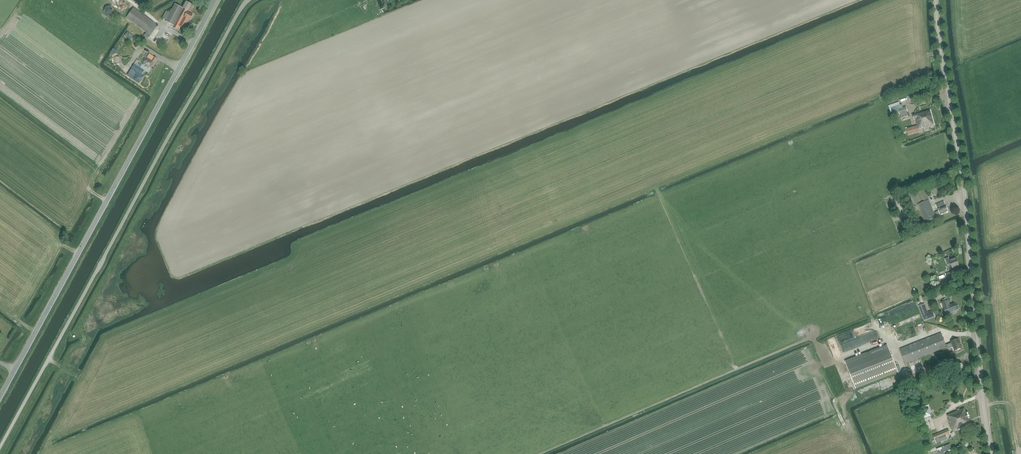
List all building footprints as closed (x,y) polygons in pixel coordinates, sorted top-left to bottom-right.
[(166,22),(174,26),(173,28),(177,30),(179,26),(184,29),(189,20),(190,21),(193,15),(187,12),(187,10),(190,12),(194,6),(186,2),(183,8),(182,7),(175,4),(170,13),(166,11),(162,18),(166,20),(166,22)] [(113,11),(113,10),(112,9),(112,8),(111,7),(110,7),(109,6),(108,6),(107,7),(106,7),(105,8),(105,9),(104,9),(104,10),(104,11),(104,12),(105,13),(106,14),(107,15),(108,15),(109,15),(110,15),(111,14),(112,13),(113,12),(113,11)] [(158,26),(137,10),(134,8),(127,18),(147,33),(144,36),(148,39),(158,26)] [(132,40),(134,37),(127,32),(125,35),(132,40)] [(156,58),(158,54),(151,50),(149,54),(156,58)] [(151,70),(157,59),(149,54),(140,68),(135,65),(138,60),(137,60),(134,64),(131,69),(132,69),(127,77),(139,84),(144,77),(142,76),(145,71),(148,73),(150,70),(151,70)] [(899,110),(900,113),(908,111),(907,106),(903,107),(902,104),(891,108),(892,112),(899,110)] [(918,128),(934,124),(930,110),(912,114),(914,120),(916,119),(918,128)] [(908,135),(919,132),(917,126),(906,128),(908,135)] [(918,205),(929,200),(924,189),(911,194),(915,206),(918,205)] [(929,200),(918,205),(925,222),(936,218),(929,200)] [(938,211),(934,213),(936,217),(949,212),(946,206),(944,201),(935,204),(938,211)] [(947,265),(950,264),(952,270),(960,267),(956,258),(950,261),(948,258),(945,259),(947,265)] [(955,303),(950,305),(948,300),(941,303),(943,308),(946,315),(953,313),(952,312),(957,310),(958,309),(959,308),(958,306),(957,305),(956,306),(955,303)] [(918,307),(924,321),(935,317),(932,311),(928,313),(924,304),(918,307)] [(0,326),(6,329),(9,323),(3,320),(0,326)] [(946,345),(941,333),(900,349),(905,363),(947,347),(948,350),(953,347),(954,351),(961,349),(959,343),(960,342),(958,339),(951,342),(951,343),(946,345)] [(855,388),(898,372),(887,345),(845,362),(855,388)] [(852,393),(846,395),(848,401),(854,399),(852,393)] [(953,433),(954,433),(971,425),(965,408),(960,410),(960,409),(957,410),(958,411),(947,416),(949,419),(948,420),(953,433)] [(950,434),(949,429),(933,436),(936,444),(948,439),(946,435),(950,434)] [(938,453),(939,453),(948,451),(948,452),(952,450),(951,450),(951,448),(950,444),(936,449),(938,453)]
